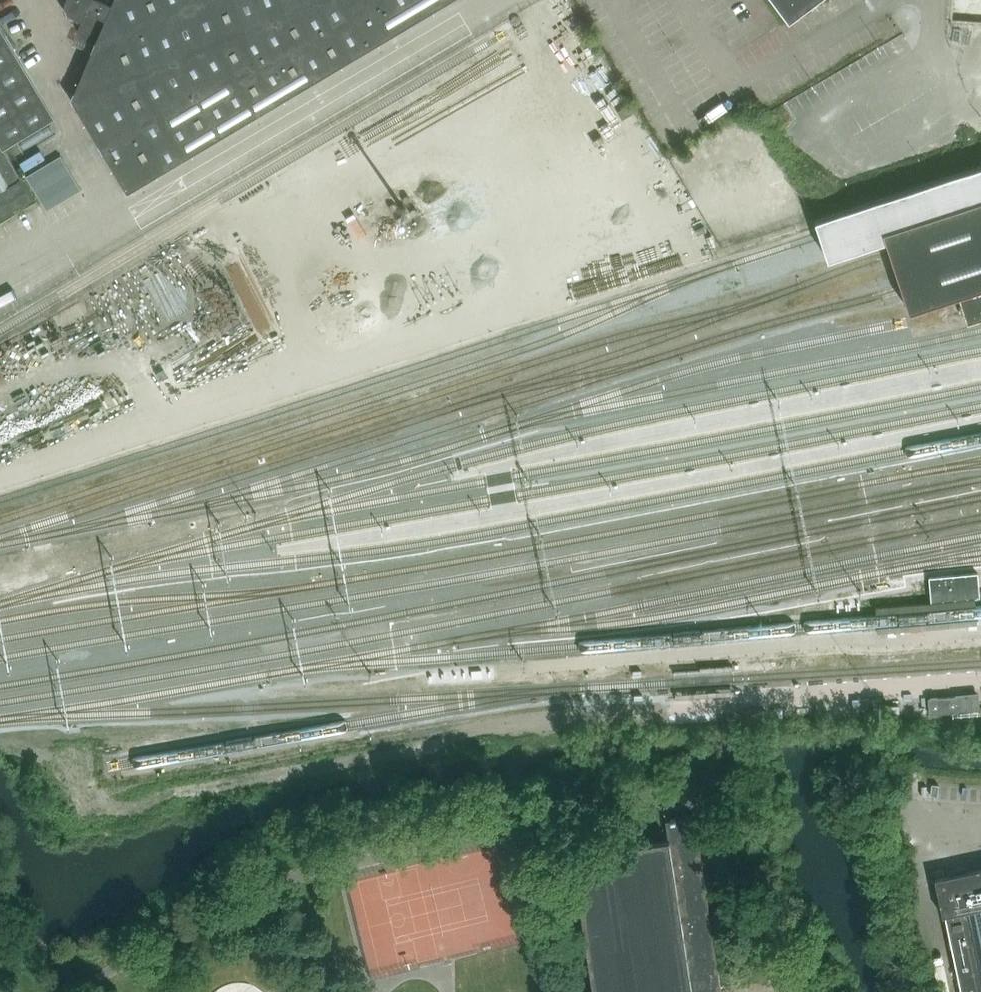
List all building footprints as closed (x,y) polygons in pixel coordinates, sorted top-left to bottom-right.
[(126,190),(126,191),(127,192),(128,192),(129,191),(450,0),(67,0),(63,8),(65,12),(74,16),(73,18),(81,21),(78,30),(79,34),(96,41),(94,45),(94,46),(94,47),(72,97),(72,98),(72,99),(126,190)] [(794,18),(817,0),(773,0),(789,21),(794,18)] [(955,10),(980,11),(980,0),(955,0),(955,10)] [(32,196),(3,148),(55,117),(0,25),(0,216),(32,196)] [(61,156),(27,177),(41,201),(48,211),(82,190),(76,180),(61,156)] [(906,303),(908,311),(958,295),(966,321),(967,323),(980,318),(980,166),(814,220),(819,235),(827,260),(886,241),(888,248),(890,254),(892,258),(901,288),(904,296),(906,303)] [(978,573),(928,577),(931,602),(980,597),(978,573)] [(929,714),(978,709),(977,694),(928,698),(929,714)] [(720,987),(695,816),(676,819),(675,817),(670,818),(670,820),(665,820),(668,839),(572,854),(593,991),(721,991),(720,987)] [(934,878),(942,915),(945,915),(961,991),(980,991),(980,868),(934,878)]
